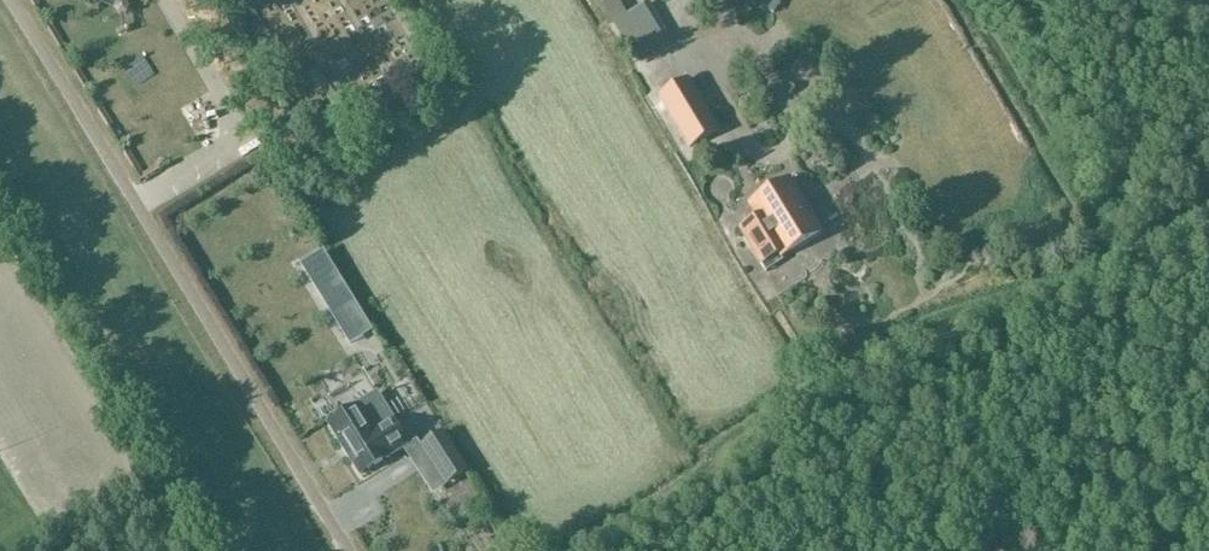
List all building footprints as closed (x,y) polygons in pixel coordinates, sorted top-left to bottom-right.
[(632,12),(625,0),(618,0),(604,9),(636,60),(665,42),(644,9),(634,15),(632,12)] [(687,80),(660,96),(691,146),(718,129),(687,80)] [(758,218),(741,228),(761,261),(778,251),(781,255),(822,231),(791,179),(750,204),(758,218)] [(323,302),(346,287),(325,252),(302,267),(323,302)] [(382,350),(367,359),(384,386),(399,376),(382,350)] [(377,394),(358,406),(329,424),(360,475),(409,445),(377,394)] [(466,470),(443,434),(422,447),(446,483),(466,470)]
